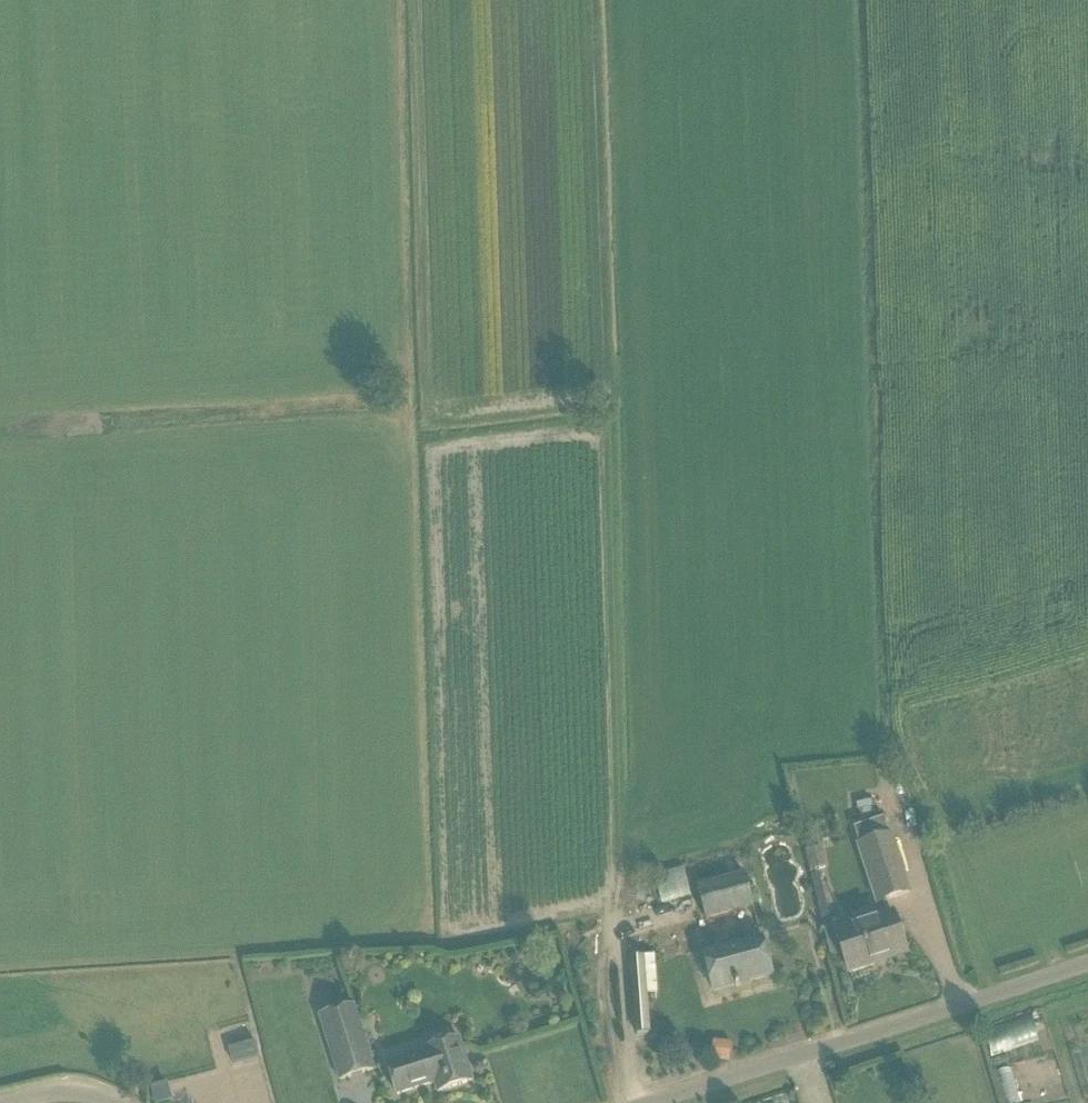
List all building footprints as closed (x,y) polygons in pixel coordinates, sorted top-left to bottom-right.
[(860,843),(858,844),(878,903),(910,893),(890,833),(889,833),(884,818),(855,828),(857,834),(860,843)] [(820,848),(806,851),(810,871),(825,868),(820,848)] [(706,920),(754,908),(746,875),(697,888),(706,920)] [(822,930),(824,937),(832,958),(843,954),(849,973),(875,965),(873,961),(905,950),(898,929),(893,914),(836,933),(834,926),(831,926),(823,896),(816,898),(825,930),(822,930)] [(698,925),(641,941),(645,953),(701,937),(698,925)] [(704,956),(707,970),(714,991),(735,985),(736,987),(739,986),(739,984),(772,975),(767,954),(763,939),(704,956)] [(645,957),(630,958),(635,1035),(651,1034),(645,957)] [(374,1070),(354,1006),(320,1017),(340,1080),(374,1070)] [(473,1082),(466,1060),(459,1039),(425,1051),(425,1052),(387,1064),(390,1074),(397,1095),(435,1083),(438,1093),(473,1082)] [(713,1042),(711,1058),(728,1060),(730,1044),(713,1042)] [(255,1043),(228,1049),(232,1064),(259,1057),(255,1043)] [(1051,1061),(1018,1069),(1026,1102),(1060,1102),(1061,1102),(1051,1061)] [(164,1102),(180,1102),(178,1088),(163,1090),(164,1102)]
